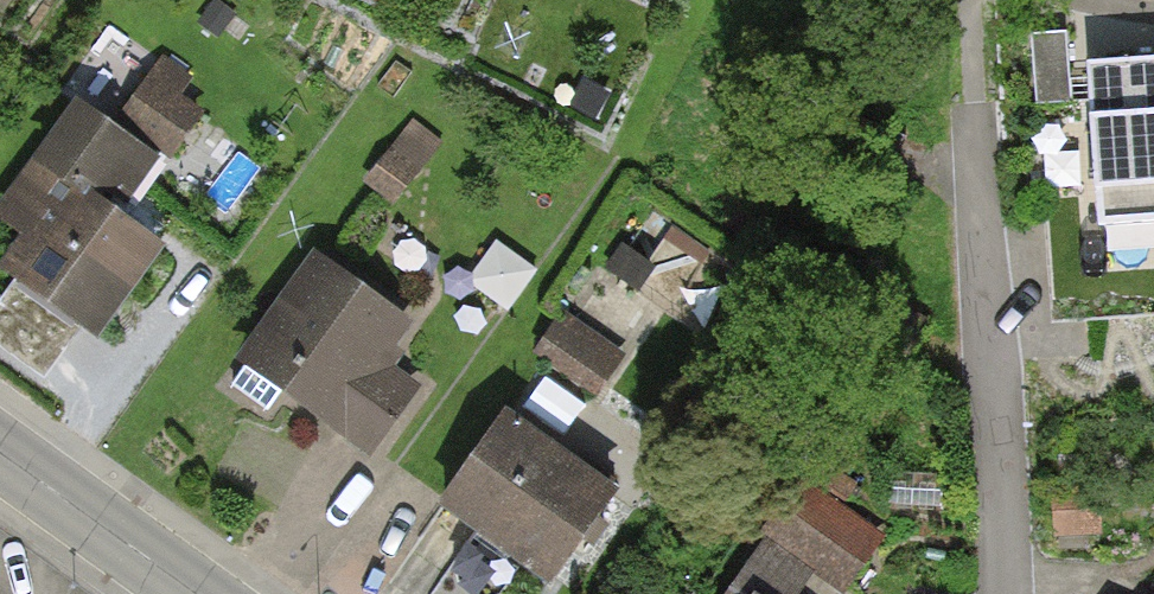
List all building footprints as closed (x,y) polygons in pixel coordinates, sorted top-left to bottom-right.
[(1041,25),(1040,84),(1071,84),(1072,26),(1041,25)] [(1086,62),(1097,223),(1153,220),(1153,57),(1086,62)] [(215,96),(161,58),(121,115),(175,153),(215,96)] [(84,101),(45,150),(124,212),(163,163),(84,101)] [(436,149),(404,123),(358,180),(391,206),(436,149)] [(85,345),(147,252),(32,177),(0,225),(0,289),(85,345)] [(303,255),(228,368),(328,433),(402,321),(303,255)] [(566,307),(537,348),(601,393),(630,351),(566,307)] [(431,511),(542,588),(608,494),(497,417),(431,511)] [(799,470),(731,574),(761,593),(796,593),(814,566),(852,591),(891,530),(799,470)]
